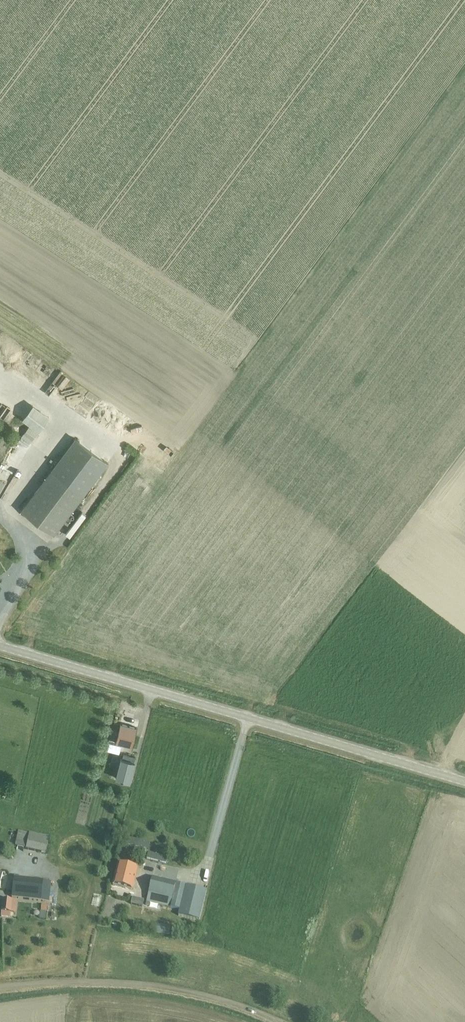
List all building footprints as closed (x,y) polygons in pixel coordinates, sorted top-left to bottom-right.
[(24,433),(33,439),(38,433),(29,426),(24,433)] [(76,438),(21,510),(53,535),(108,462),(76,438)] [(119,723),(115,742),(132,746),(137,727),(119,723)] [(130,782),(135,761),(121,758),(116,778),(130,782)] [(15,847),(26,849),(46,853),(49,838),(18,832),(15,847)] [(128,878),(131,868),(117,864),(112,886),(132,890),(134,880),(128,878)] [(11,898),(48,902),(50,882),(13,878),(11,898)] [(153,904),(169,908),(175,883),(152,878),(146,903),(153,904)] [(175,883),(169,908),(180,911),(178,916),(199,921),(207,891),(175,883)] [(134,895),(133,902),(145,904),(146,897),(134,895)] [(1,909),(8,910),(9,911),(10,901),(2,900),(1,909)] [(146,903),(143,917),(150,918),(153,904),(146,903)] [(34,917),(41,917),(42,905),(34,905),(34,917)] [(155,924),(154,933),(170,935),(171,926),(155,924)]
